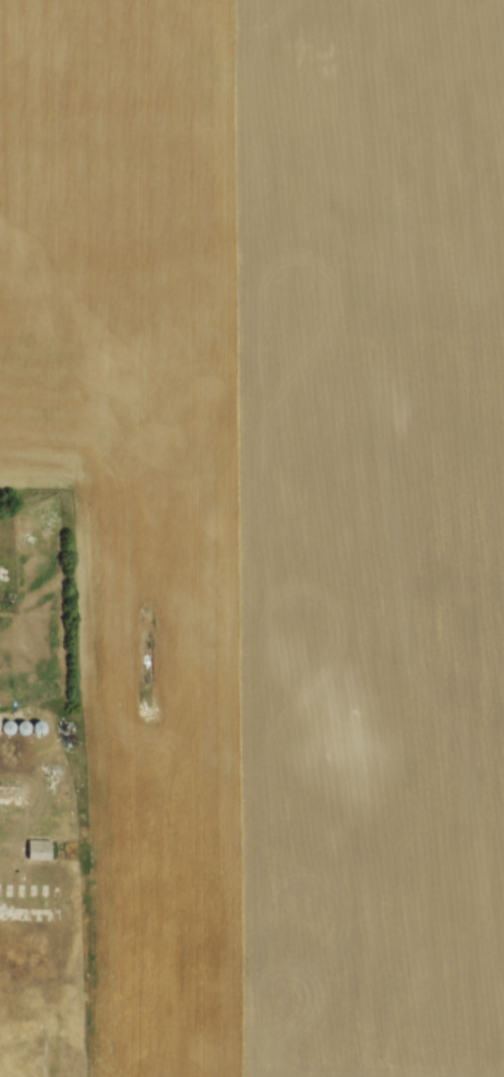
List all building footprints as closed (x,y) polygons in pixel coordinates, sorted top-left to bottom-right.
[(27,835),(51,836),(51,857),(27,857),(27,835)]
